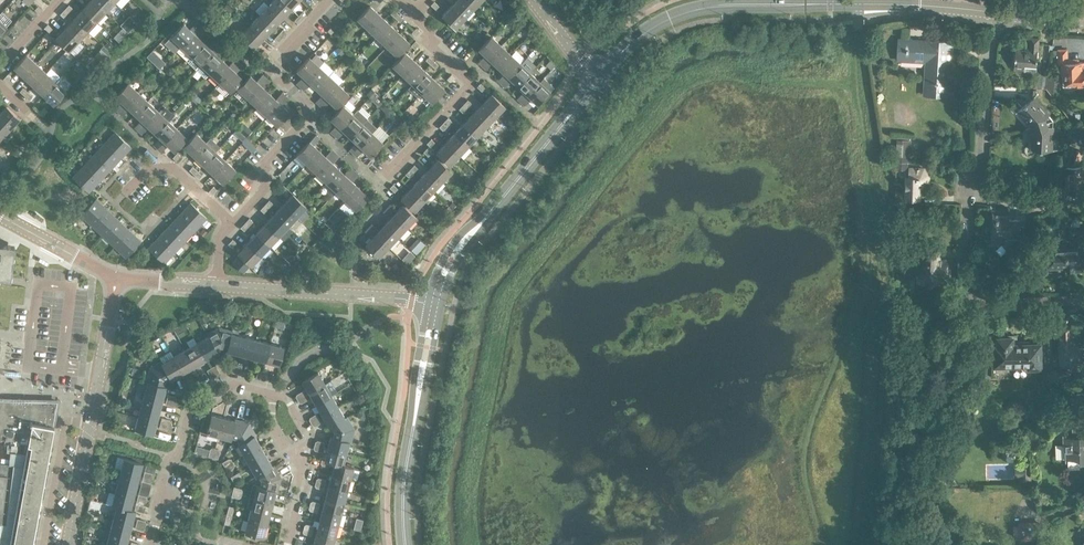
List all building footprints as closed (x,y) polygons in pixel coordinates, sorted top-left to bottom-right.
[(83,8),(97,21),(106,11),(95,0),(91,0),(83,8)] [(106,11),(114,2),(113,0),(95,0),(106,11)] [(269,5),(282,17),(291,8),(282,0),(273,0),(269,5)] [(298,0),(282,0),(291,8),(298,0)] [(451,5),(465,18),(474,8),(465,0),(456,0),(451,5)] [(434,1),(431,5),(436,9),(439,6),(434,1)] [(69,4),(64,9),(68,12),(72,8),(69,4)] [(38,5),(35,9),(39,14),(43,10),(38,5)] [(273,27),(282,17),(269,5),(260,14),(273,27)] [(357,18),(367,28),(380,14),(370,5),(357,18)] [(455,28),(465,18),(451,5),(442,15),(455,28)] [(83,8),(74,18),(87,31),(93,25),(97,21),(83,8)] [(260,14),(251,24),(264,36),(273,27),(260,14)] [(367,28),(377,37),(390,24),(380,14),(367,28)] [(400,22),(403,18),(398,14),(395,17),(400,22)] [(129,15),(120,24),(128,32),(136,22),(129,15)] [(302,19),(299,16),(294,20),(298,24),(302,19)] [(65,28),(78,40),(87,31),(74,18),(65,28)] [(200,25),(196,21),(190,28),(187,26),(183,23),(171,36),(181,45),(200,25)] [(44,27),(48,30),(49,32),(52,28),(48,24),(44,27)] [(254,47),(264,36),(251,24),(241,34),(254,47)] [(377,37),(387,46),(400,33),(390,24),(377,37)] [(204,28),(200,25),(181,45),(191,54),(203,41),(197,35),(204,28)] [(69,50),(78,40),(65,28),(56,38),(69,50)] [(412,33),(415,36),(420,31),(416,28),(412,33)] [(119,41),(123,37),(118,32),(113,36),(119,41)] [(400,33),(387,46),(397,55),(409,42),(400,33)] [(488,39),(478,49),(485,55),(479,62),(482,66),(501,45),(491,35),(488,39)] [(953,98),(954,81),(950,81),(952,43),(929,42),(929,40),(899,38),(898,59),(923,61),(928,61),(926,96),(953,98)] [(1037,65),(1039,39),(1031,38),(1030,50),(1016,49),(1014,67),(1024,67),(1024,70),(1036,70),(1037,65)] [(191,54),(200,64),(219,43),(215,39),(209,46),(203,41),(191,54)] [(419,44),(416,40),(411,45),(415,49),(419,44)] [(216,54),(223,47),(219,43),(200,64),(210,73),(222,59),(216,54)] [(345,51),(339,45),(335,49),(341,55),(345,51)] [(501,45),(482,66),(486,69),(493,62),(498,68),(511,54),(501,45)] [(107,54),(101,48),(95,55),(101,61),(107,54)] [(157,54),(153,50),(147,56),(150,59),(151,60),(157,54)] [(266,58),(269,54),(264,50),(261,53),(266,58)] [(1059,50),(1052,50),(1050,63),(1059,63),(1059,50)] [(1083,87),(1083,62),(1078,63),(1078,59),(1067,59),(1067,50),(1059,50),(1059,64),(1061,64),(1062,74),(1066,74),(1066,83),(1075,83),(1075,88),(1083,87)] [(415,61),(408,54),(405,51),(392,65),(402,74),(415,61)] [(14,67),(24,76),(36,63),(26,53),(14,67)] [(349,54),(345,59),(350,64),(355,59),(349,54)] [(511,54),(498,68),(504,73),(498,80),(501,83),(520,63),(511,54)] [(426,60),(430,64),(434,61),(429,56),(426,60)] [(303,76),(297,83),(300,87),(319,66),(309,57),(297,70),(303,76)] [(220,82),(239,62),(235,58),(229,65),(222,59),(210,73),(220,82)] [(402,74),(412,83),(424,70),(415,61),(402,74)] [(435,69),(438,65),(434,61),(430,64),(435,69)] [(90,62),(87,66),(92,70),(95,67),(90,62)] [(236,72),(243,65),(239,62),(220,82),(230,91),(242,78),(236,72)] [(24,76),(33,85),(46,72),(36,63),(24,76)] [(520,63),(501,83),(505,87),(511,80),(517,86),(530,72),(520,63)] [(319,66),(300,87),(304,90),(311,83),(317,89),(329,75),(319,66)] [(46,72),(33,85),(43,95),(56,81),(48,74),(50,71),(48,69),(46,72)] [(434,79),(424,70),(412,83),(422,92),(434,79)] [(530,72),(517,86),(523,91),(517,98),(521,102),(540,81),(530,72)] [(11,77),(8,73),(3,78),(7,82),(11,77)] [(237,88),(247,97),(267,77),(263,73),(256,80),(253,77),(250,74),(237,88)] [(455,78),(452,74),(447,79),(451,82),(455,78)] [(1047,85),(1048,78),(1048,75),(1039,74),(1037,88),(1046,89),(1047,86),(1047,85)] [(322,94),(316,101),(320,105),(339,84),(329,75),(317,89),(322,94)] [(270,81),(267,77),(247,97),(257,107),(270,93),(264,88),(270,81)] [(432,102),(435,98),(444,88),(434,79),(422,92),(432,102)] [(63,88),(56,81),(43,95),(53,104),(66,90),(65,90),(68,88),(66,86),(63,88)] [(540,81),(521,102),(524,105),(531,98),(537,104),(550,91),(540,81)] [(122,101),(115,108),(119,112),(138,92),(128,82),(115,95),(122,101)] [(339,84),(320,105),(323,108),(330,101),(336,107),(349,94),(348,93),(350,91),(348,89),(346,91),(339,84)] [(24,95),(28,92),(23,87),(20,91),(24,95)] [(138,92),(119,112),(123,115),(129,109),(135,114),(148,101),(138,92)] [(257,107),(267,116),(286,96),(282,92),(276,99),(270,93),(257,107)] [(380,97),(374,92),(369,97),(372,99),(374,97),(377,100),(380,97)] [(482,103),(495,116),(505,106),(491,93),(482,103)] [(290,111),(286,108),(284,106),(290,99),(286,96),(267,116),(277,125),(290,111)] [(1023,107),(1017,101),(1012,106),(1017,112),(1020,110),(1030,122),(1032,127),(1054,119),(1035,97),(1023,107)] [(389,98),(386,101),(391,106),(394,102),(389,98)] [(468,100),(463,104),(467,108),(471,103),(468,100)] [(141,120),(134,127),(138,130),(157,110),(148,101),(135,114),(141,120)] [(482,103),(473,113),(486,125),(495,116),(482,103)] [(467,108),(463,104),(459,109),(462,113),(467,108)] [(10,128),(20,118),(6,105),(0,112),(0,119),(10,128)] [(337,124),(330,131),(334,134),(353,114),(343,105),(330,118),(333,121),(337,124)] [(138,130),(142,134),(149,127),(154,132),(167,119),(157,110),(138,130)] [(477,135),(478,134),(486,125),(473,113),(464,122),(477,135)] [(353,114),(334,134),(338,138),(344,131),(350,137),(363,123),(362,123),(353,114)] [(10,128),(0,119),(0,137),(1,138),(10,128)] [(160,138),(154,145),(157,148),(177,128),(169,121),(167,119),(154,132),(160,138)] [(1052,149),(1054,119),(1032,127),(1033,132),(1033,148),(1052,149)] [(356,142),(349,149),(353,153),(372,132),(365,125),(367,123),(365,121),(362,123),(363,123),(350,137),(356,142)] [(243,122),(237,128),(241,132),(247,137),(252,131),(247,126),(243,122)] [(447,125),(444,122),(439,127),(442,130),(447,125)] [(468,145),(469,143),(477,135),(464,122),(455,132),(468,145)] [(177,128),(157,148),(161,152),(168,145),(174,151),(187,137),(177,128)] [(120,157),(123,154),(124,152),(125,153),(131,147),(116,132),(110,138),(109,137),(105,142),(120,157)] [(206,142),(196,133),(196,132),(183,146),(193,155),(206,142)] [(372,132),(353,153),(357,156),(363,149),(367,152),(370,155),(382,142),(372,132)] [(446,142),(459,155),(468,145),(455,132),(446,142)] [(297,154),(307,163),(319,150),(313,145),(320,138),(319,137),(316,134),(310,141),(309,141),(297,154)] [(435,142),(431,138),(427,143),(430,147),(435,142)] [(208,139),(206,142),(193,155),(203,164),(216,151),(218,148),(208,139)] [(898,140),(896,167),(907,167),(907,162),(912,162),(912,141),(898,140)] [(99,148),(94,153),(110,168),(114,163),(115,164),(121,157),(120,157),(105,142),(104,143),(105,144),(100,149),(99,148)] [(449,165),(450,164),(459,155),(446,142),(436,152),(449,165)] [(432,153),(427,148),(423,152),(428,156),(432,153)] [(1075,166),(1080,151),(1073,148),(1067,167),(1068,192),(1083,191),(1083,165),(1075,166)] [(307,163),(316,173),(335,152),(332,149),(325,156),(319,150),(307,163)] [(225,160),(216,151),(203,164),(213,173),(225,160)] [(326,182),(339,168),(333,163),(340,156),(335,152),(316,173),(326,182)] [(111,169),(110,168),(94,153),(93,154),(94,155),(89,160),(88,160),(84,164),(99,179),(104,174),(105,175),(111,169)] [(177,153),(173,157),(176,161),(181,156),(177,153)] [(438,158),(435,161),(428,169),(442,181),(451,171),(438,158)] [(235,169),(225,160),(213,173),(223,183),(235,169)] [(100,180),(99,179),(84,164),(83,165),(84,166),(79,172),(78,171),(73,177),(88,191),(93,185),(94,186),(100,180)] [(415,164),(410,169),(413,173),(418,168),(415,164)] [(194,174),(197,171),(193,166),(189,170),(194,174)] [(345,174),(339,168),(326,182),(336,191),(355,171),(351,167),(345,174)] [(928,181),(929,174),(923,169),(910,168),(909,176),(908,176),(907,193),(897,193),(896,201),(919,202),(919,186),(923,186),(928,181)] [(433,191),(442,181),(428,169),(419,178),(433,191)] [(194,174),(199,179),(202,175),(197,171),(194,174)] [(336,191),(346,200),(358,187),(352,181),(359,174),(355,171),(336,191)] [(423,201),(433,191),(419,178),(410,188),(423,201)] [(282,183),(278,187),(283,191),(286,187),(282,183)] [(390,188),(395,192),(398,188),(393,184),(390,188)] [(364,192),(358,187),(346,200),(355,209),(368,196),(368,195),(374,188),(371,185),(364,192)] [(213,186),(209,191),(212,194),(217,189),(213,186)] [(414,210),(423,201),(410,188),(401,198),(414,210)] [(297,216),(306,206),(293,194),(283,204),(297,216)] [(86,220),(91,224),(106,209),(101,205),(102,204),(96,198),(82,214),(87,219),(86,220)] [(179,214),(180,215),(196,229),(196,228),(195,227),(200,222),(201,223),(207,217),(191,203),(187,208),(186,207),(179,214)] [(1042,211),(1043,204),(1031,203),(1030,211),(1042,211)] [(274,213),(288,226),(297,216),(283,204),(274,213)] [(390,204),(386,208),(407,227),(416,217),(403,204),(400,207),(397,210),(390,204)] [(102,235),(117,220),(112,215),(113,214),(106,208),(106,209),(91,224),(92,225),(93,224),(98,229),(97,230),(102,235)] [(397,236),(407,227),(386,208),(383,212),(390,218),(384,224),(397,236)] [(1010,212),(995,211),(993,211),(991,241),(1008,242),(1008,239),(1023,239),(1024,221),(1009,220),(1010,212)] [(265,223),(279,236),(288,226),(274,213),(265,223)] [(169,225),(170,226),(185,240),(186,239),(185,238),(190,233),(191,234),(196,229),(180,215),(176,219),(175,218),(169,225)] [(250,217),(245,222),(249,226),(253,221),(250,217)] [(109,241),(114,246),(128,230),(124,226),(124,225),(118,219),(117,220),(102,235),(103,236),(104,235),(110,240),(109,241)] [(1047,265),(1067,265),(1066,227),(1079,227),(1079,220),(1059,221),(1060,235),(1060,247),(1047,247),(1047,265)] [(245,222),(241,227),(244,230),(249,226),(245,222)] [(265,223),(256,233),(269,245),(279,236),(265,223)] [(388,246),(397,236),(384,224),(379,230),(372,223),(368,227),(388,246)] [(159,236),(159,237),(175,252),(175,251),(174,250),(179,244),(180,245),(185,240),(170,226),(165,230),(159,236)] [(379,256),(388,246),(368,227),(365,231),(372,237),(366,244),(379,256)] [(1074,235),(1080,235),(1079,227),(1066,227),(1067,265),(1067,268),(1073,268),(1073,270),(1083,269),(1083,257),(1083,246),(1074,247),(1074,235)] [(120,252),(126,257),(140,242),(135,236),(136,235),(129,229),(128,230),(114,246),(114,247),(115,246),(121,251),(120,252)] [(247,243),(260,255),(269,245),(256,233),(247,243)] [(148,247),(164,262),(165,262),(164,261),(169,256),(170,257),(175,252),(159,237),(155,242),(154,241),(148,247)] [(233,239),(228,244),(232,247),(236,242),(233,239)] [(15,244),(13,244),(0,242),(0,276),(10,277),(15,244)] [(247,243),(245,244),(238,253),(241,255),(250,264),(251,265),(260,255),(247,243)] [(923,276),(923,282),(943,283),(945,258),(938,258),(939,249),(919,248),(919,256),(923,256),(922,266),(919,266),(919,275),(923,276)] [(236,258),(232,262),(243,272),(250,264),(241,255),(238,259),(236,258)] [(974,344),(981,324),(974,321),(967,341),(974,344)] [(207,334),(208,336),(216,350),(216,349),(221,347),(227,348),(231,332),(232,333),(232,330),(219,327),(207,334)] [(1061,363),(1083,362),(1083,348),(1078,348),(1078,346),(1075,343),(1073,343),(1073,338),(1070,338),(1070,327),(1063,327),(1063,337),(1060,337),(1061,363)] [(957,352),(964,333),(956,330),(949,349),(957,352)] [(243,336),(232,333),(231,332),(227,348),(226,350),(238,354),(243,336)] [(218,352),(216,349),(216,350),(208,336),(197,343),(206,359),(218,352)] [(238,354),(251,357),(256,339),(243,336),(238,354)] [(1013,344),(1013,337),(998,337),(998,343),(995,343),(996,364),(1028,364),(1028,370),(1040,370),(1040,358),(1045,358),(1045,359),(1051,359),(1051,338),(1044,338),(1044,344),(1013,344)] [(269,343),(256,339),(251,357),(264,360),(269,343)] [(197,343),(185,349),(194,365),(206,359),(197,343)] [(283,346),(269,343),(264,360),(279,364),(283,346)] [(183,372),(194,365),(185,349),(174,356),(183,372)] [(174,356),(162,363),(170,376),(171,379),(183,372),(174,356)] [(163,385),(165,379),(170,376),(162,363),(161,360),(149,367),(145,380),(147,381),(163,385)] [(216,375),(218,374),(219,371),(215,365),(211,367),(216,375)] [(213,377),(216,375),(211,367),(207,369),(211,376),(213,377)] [(309,392),(325,383),(318,371),(302,380),(308,391),(309,392)] [(188,381),(193,388),(195,387),(196,384),(192,378),(188,381)] [(163,385),(147,381),(144,391),(163,396),(166,385),(163,385)] [(184,383),(188,390),(189,390),(193,388),(188,381),(184,383)] [(329,390),(325,383),(309,392),(305,395),(297,399),(299,402),(301,403),(311,397),(316,405),(332,396),(334,395),(330,389),(329,390)] [(297,399),(305,395),(302,390),(296,394),(295,396),(297,399)] [(160,408),(163,396),(144,391),(141,403),(160,408)] [(339,407),(332,396),(316,405),(323,417),(339,407)] [(0,401),(0,426),(2,426),(20,428),(23,400),(1,399),(0,401)] [(20,428),(30,429),(32,422),(35,422),(39,400),(23,400),(20,428)] [(39,400),(35,422),(53,425),(58,401),(39,400)] [(141,403),(138,414),(157,419),(160,408),(141,403)] [(345,418),(345,417),(339,407),(323,417),(329,427),(331,426),(345,418)] [(1083,418),(1083,407),(1064,407),(1064,419),(1076,419),(1083,418)] [(309,419),(310,422),(318,417),(316,413),(309,417),(309,419)] [(157,419),(138,414),(135,428),(154,433),(157,419)] [(219,436),(224,417),(211,414),(206,432),(219,436)] [(347,416),(345,417),(345,418),(331,426),(334,431),(333,437),(349,441),(348,441),(350,442),(354,429),(347,416)] [(224,417),(219,436),(230,439),(231,436),(235,420),(224,417)] [(314,425),(321,421),(318,417),(310,422),(312,424),(314,425)] [(235,418),(235,420),(231,436),(236,438),(239,443),(254,434),(254,435),(256,434),(249,422),(235,418)] [(1076,419),(1076,426),(1079,426),(1079,435),(1063,436),(1063,444),(1068,444),(1068,451),(1065,451),(1065,458),(1080,458),(1080,463),(1083,463),(1083,418),(1076,419)] [(30,431),(29,433),(52,437),(53,428),(54,425),(53,425),(35,422),(32,422),(30,429),(30,431)] [(2,426),(0,439),(4,439),(3,450),(19,452),(21,437),(29,437),(29,433),(30,431),(30,429),(20,428),(2,426)] [(28,441),(28,443),(50,447),(50,446),(52,437),(29,433),(29,437),(28,441)] [(237,444),(243,454),(260,444),(254,435),(254,434),(239,443),(237,444)] [(346,453),(348,441),(349,441),(333,437),(330,436),(327,448),(346,453)] [(26,451),(26,453),(48,457),(48,455),(50,447),(28,443),(26,451)] [(243,454),(250,465),(266,455),(260,444),(243,454)] [(324,460),(330,462),(334,463),(334,461),(343,464),(346,453),(327,448),(323,447),(314,445),(313,448),(314,450),(326,453),(324,460)] [(24,461),(24,464),(46,468),(47,465),(48,457),(26,453),(24,461)] [(273,467),(272,465),(266,455),(250,465),(256,476),(258,475),(273,467)] [(143,462),(124,457),(121,470),(139,475),(143,462)] [(224,466),(233,461),(231,459),(228,458),(222,462),(224,466)] [(234,464),(233,461),(224,466),(227,470),(234,466),(234,464)] [(331,474),(349,478),(353,466),(343,464),(334,461),(334,463),(331,474)] [(7,475),(9,463),(0,462),(0,474),(7,475)] [(1021,466),(1016,466),(1016,477),(1021,477),(1021,481),(1032,481),(1032,462),(1021,462),(1021,466)] [(22,471),(22,474),(44,478),(45,475),(46,468),(24,464),(22,471)] [(261,480),(260,485),(275,489),(275,490),(277,490),(281,476),(274,464),(272,465),(273,467),(258,475),(261,480)] [(139,475),(121,470),(117,482),(136,487),(139,475)] [(230,476),(233,481),(240,477),(240,474),(239,472),(230,476)] [(21,481),(20,485),(42,489),(43,485),(44,478),(22,474),(21,481)] [(347,489),(349,478),(331,474),(328,485),(347,489)] [(117,482),(115,493),(133,497),(136,487),(117,482)] [(272,501),(275,490),(275,489),(260,485),(253,484),(250,496),(272,501)] [(19,491),(18,495),(40,499),(41,495),(42,489),(20,485),(19,491)] [(344,500),(347,489),(328,485),(325,496),(344,500)] [(133,497),(115,493),(111,505),(117,506),(117,505),(130,508),(133,497)] [(17,500),(16,506),(38,510),(39,504),(40,499),(18,495),(17,500)] [(247,506),(251,507),(270,511),(272,501),(250,496),(247,506)] [(341,512),(344,500),(325,496),(323,507),(341,512)] [(117,506),(113,518),(132,523),(136,510),(130,508),(117,505),(117,506)] [(15,511),(14,516),(37,520),(38,515),(38,510),(16,506),(15,511)] [(248,519),(267,524),(270,511),(251,507),(248,519)] [(323,507),(319,519),(338,524),(341,512),(323,507)] [(13,520),(12,526),(35,531),(36,524),(37,520),(14,516),(13,520)] [(132,523),(113,518),(110,530),(129,535),(132,523)] [(1020,519),(1021,537),(1043,536),(1043,518),(1020,519)] [(267,524),(248,519),(245,532),(263,537),(267,524)] [(335,536),(338,524),(319,519),(316,531),(335,536)] [(12,530),(10,537),(33,541),(34,534),(35,531),(12,526),(12,530)] [(107,541),(123,544),(126,544),(129,535),(110,530),(107,541)] [(313,543),(313,544),(319,544),(332,544),(335,536),(316,531),(313,543)] [(9,544),(32,544),(33,541),(10,537),(10,540),(9,544)]
